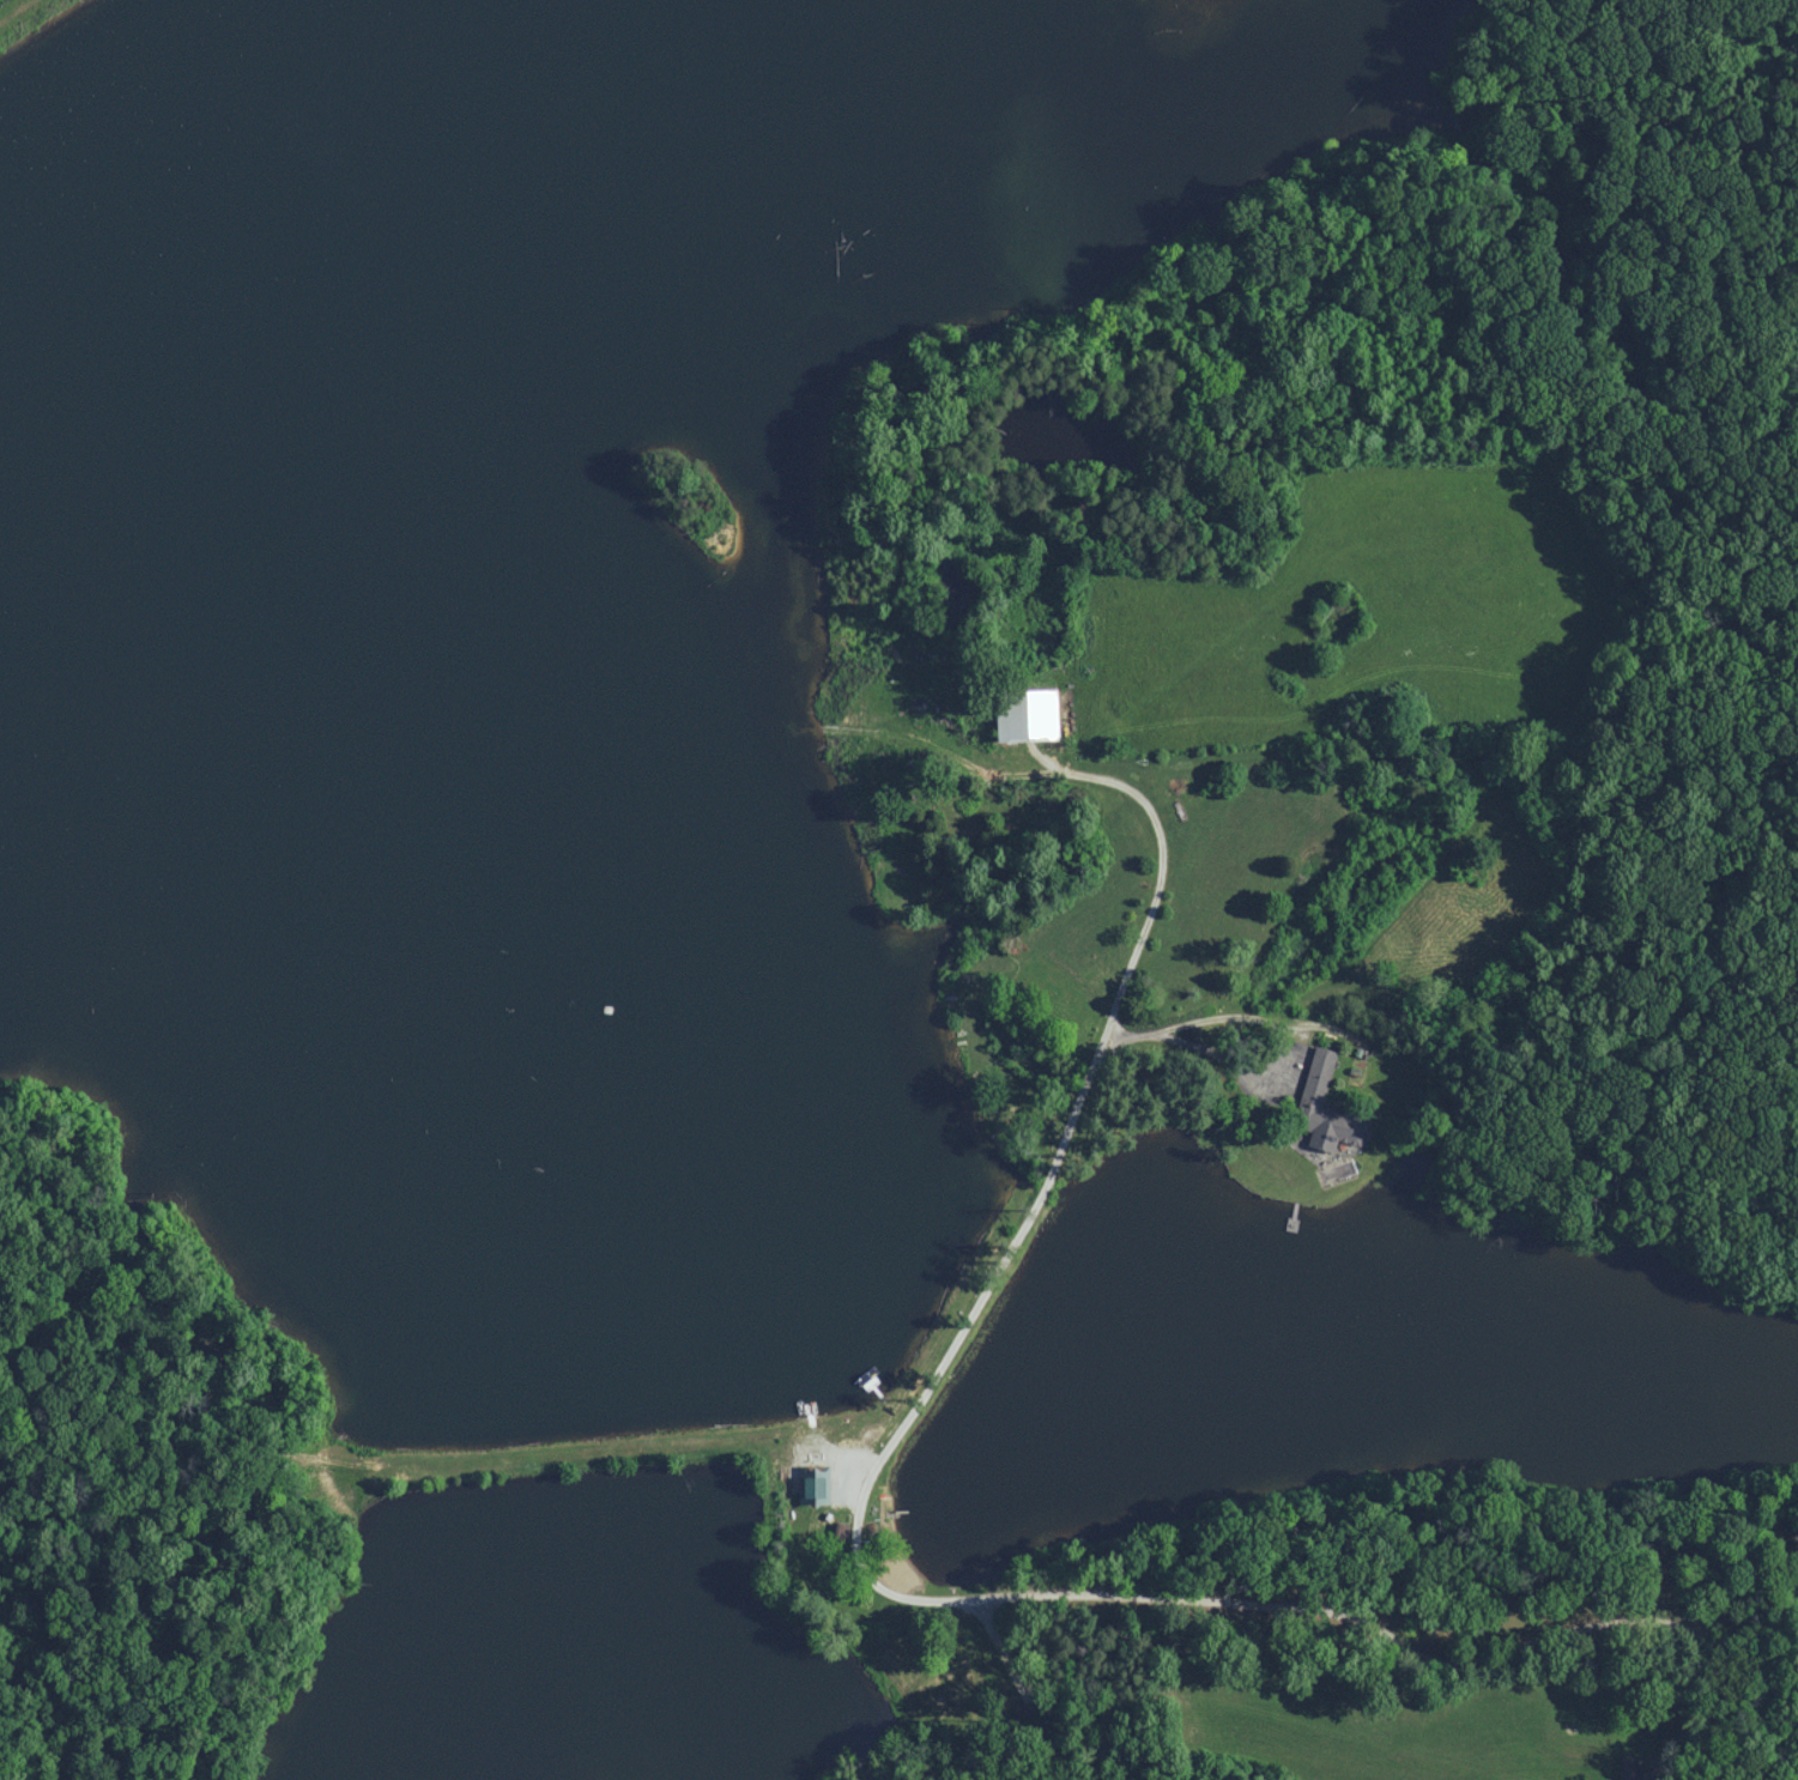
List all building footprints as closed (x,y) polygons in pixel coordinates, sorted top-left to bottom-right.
[(1051,737),(1049,689),(989,691),(991,740),(1051,737)] [(1334,1051),(1311,1045),(1290,1125),(1307,1130),(1303,1146),(1329,1153),(1332,1140),(1357,1146),(1366,1111),(1347,1106),(1344,1115),(1319,1109),(1334,1051)] [(797,1504),(824,1503),(823,1468),(795,1469),(797,1504)]
